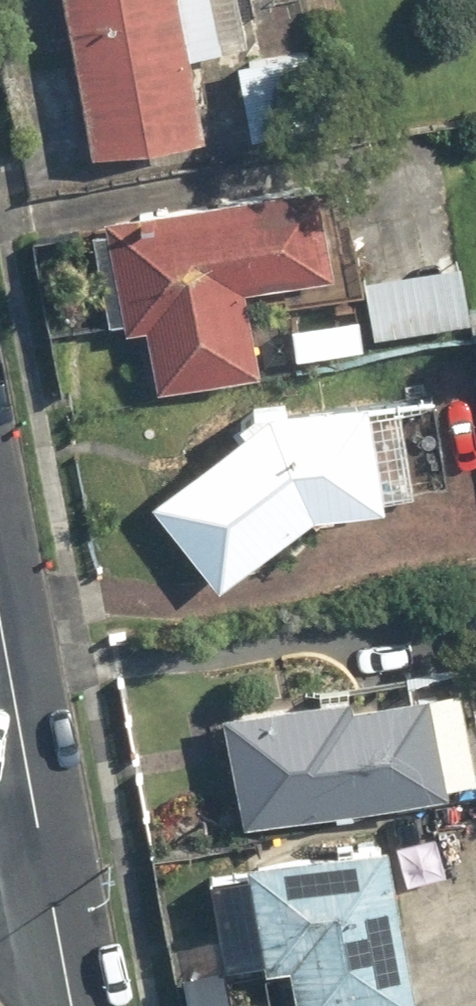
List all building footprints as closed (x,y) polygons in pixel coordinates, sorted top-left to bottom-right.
[(87,150),(201,131),(187,48),(244,38),(238,0),(62,0),(87,150)] [(311,44),(235,59),(254,158),(330,143),(311,44)] [(312,173),(102,215),(124,329),(142,325),(154,388),(257,367),(240,283),(331,265),(312,173)] [(356,308),(283,320),(289,354),(362,342),(356,308)] [(259,407),(149,502),(220,584),(306,510),(379,499),(377,486),(446,476),(433,388),(364,398),(363,391),(259,407)] [(240,819),(442,785),(440,773),(475,767),(475,702),(471,672),(347,693),(346,685),(221,707),(240,819)] [(309,1005),(378,1005),(415,1000),(389,832),(248,854),(264,960),(305,979),(309,1005)]
